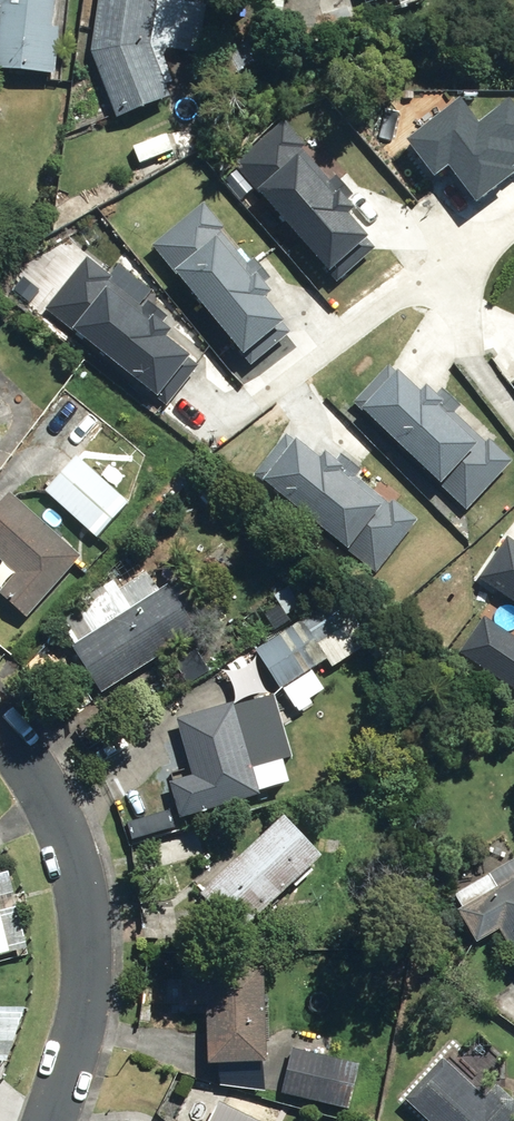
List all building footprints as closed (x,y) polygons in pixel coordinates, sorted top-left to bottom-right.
[(54,73),(59,28),(53,27),(55,0),(0,0),(0,68),(54,73)] [(116,116),(170,96),(150,44),(156,0),(97,0),(90,51),(116,116)] [(460,91),(389,143),(423,189),(446,173),(474,211),(513,181),(513,99),(507,90),(476,113),(460,91)] [(278,119),(211,177),(313,293),(380,235),(278,119)] [(136,144),(145,164),(177,150),(168,130),(136,144)] [(211,204),(146,251),(242,381),(287,348),(271,326),(290,312),(211,204)] [(86,254),(41,306),(153,403),(199,351),(86,254)] [(346,399),(455,520),(513,467),(513,460),(408,343),(346,399)] [(45,491),(97,538),(128,503),(76,456),(45,491)] [(27,616),(80,557),(10,494),(0,505),(0,558),(17,573),(0,591),(0,593),(27,616)] [(505,536),(472,582),(513,612),(513,542),(505,536)] [(275,596),(286,614),(306,602),(294,584),(275,596)] [(72,646),(101,693),(197,632),(168,586),(72,646)] [(317,611),(333,636),(356,621),(340,596),(317,611)] [(476,606),(454,637),(513,679),(513,632),(476,606)] [(257,650),(282,689),(328,659),(303,620),(257,650)] [(340,648),(333,638),(323,644),(330,654),(340,648)] [(170,783),(180,817),(260,796),(235,703),(177,719),(194,776),(170,783)] [(212,892),(252,932),(334,852),(295,811),(212,892)] [(513,954),(513,878),(457,910),(476,944),(500,930),(513,954)] [(207,1006),(208,1065),(267,1064),(264,968),(182,971),(183,1007),(207,1006)] [(282,1094),(348,1110),(360,1064),(293,1048),(282,1094)] [(497,1086),(485,1099),(448,1064),(410,1104),(428,1120),(513,1120),(513,1102),(497,1086)] [(219,1103),(210,1120),(256,1120),(219,1103)]
